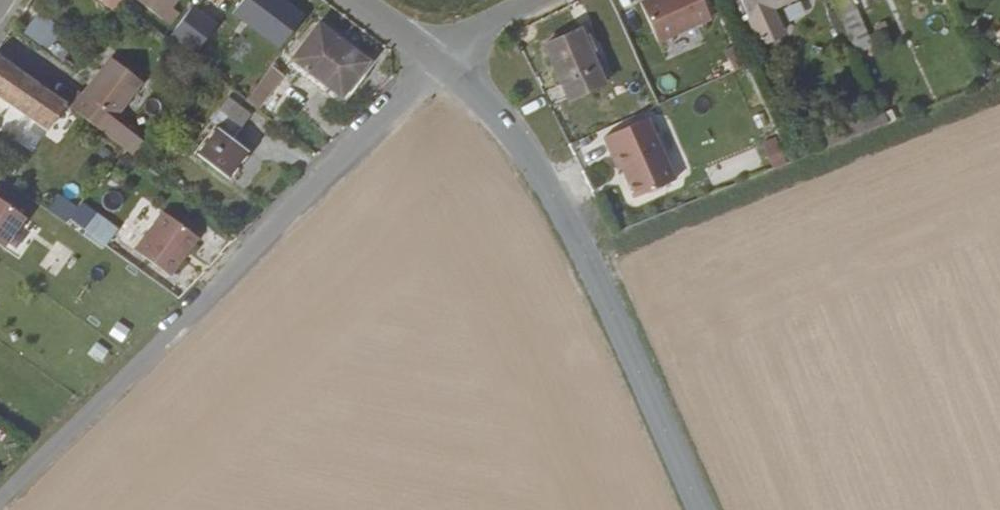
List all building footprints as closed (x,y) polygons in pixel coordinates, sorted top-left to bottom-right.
[(112,11),(119,3),(120,0),(97,0),(112,11)] [(162,20),(177,0),(136,0),(162,20)] [(641,3),(659,43),(711,19),(703,0),(648,0),(641,3)] [(759,41),(782,31),(772,8),(790,0),(740,0),(759,41)] [(839,16),(855,8),(852,0),(832,0),(839,16)] [(162,20),(170,26),(179,14),(171,8),(162,20)] [(735,71),(746,66),(721,10),(713,13),(723,36),(726,35),(731,47),(725,50),(735,71)] [(39,13),(25,33),(49,50),(64,30),(39,13)] [(317,26),(287,65),(314,87),(319,81),(340,97),(366,62),(317,26)] [(544,45),(568,100),(603,84),(601,78),(609,75),(602,59),(594,62),(580,29),(544,45)] [(46,131),(65,103),(0,57),(0,98),(46,131)] [(138,138),(113,119),(142,82),(110,58),(82,95),(79,93),(67,106),(127,152),(138,138)] [(253,101),(277,71),(270,66),(247,96),(253,101)] [(194,153),(228,180),(248,154),(230,141),(249,116),(227,99),(208,124),(213,127),(194,153)] [(27,128),(20,143),(34,150),(41,135),(27,128)] [(675,180),(654,134),(611,154),(618,169),(621,168),(634,198),(675,180)] [(773,169),(787,162),(777,137),(762,143),(773,169)] [(145,144),(138,138),(127,152),(134,158),(145,144)] [(61,191),(50,208),(107,247),(119,229),(61,191)] [(4,250),(26,220),(0,200),(0,247),(4,250)] [(134,250),(173,277),(202,237),(163,209),(134,250)] [(40,266),(56,276),(66,259),(50,250),(40,266)] [(119,321),(110,334),(124,344),(133,330),(119,321)] [(95,342),(89,356),(104,362),(110,348),(95,342)]
